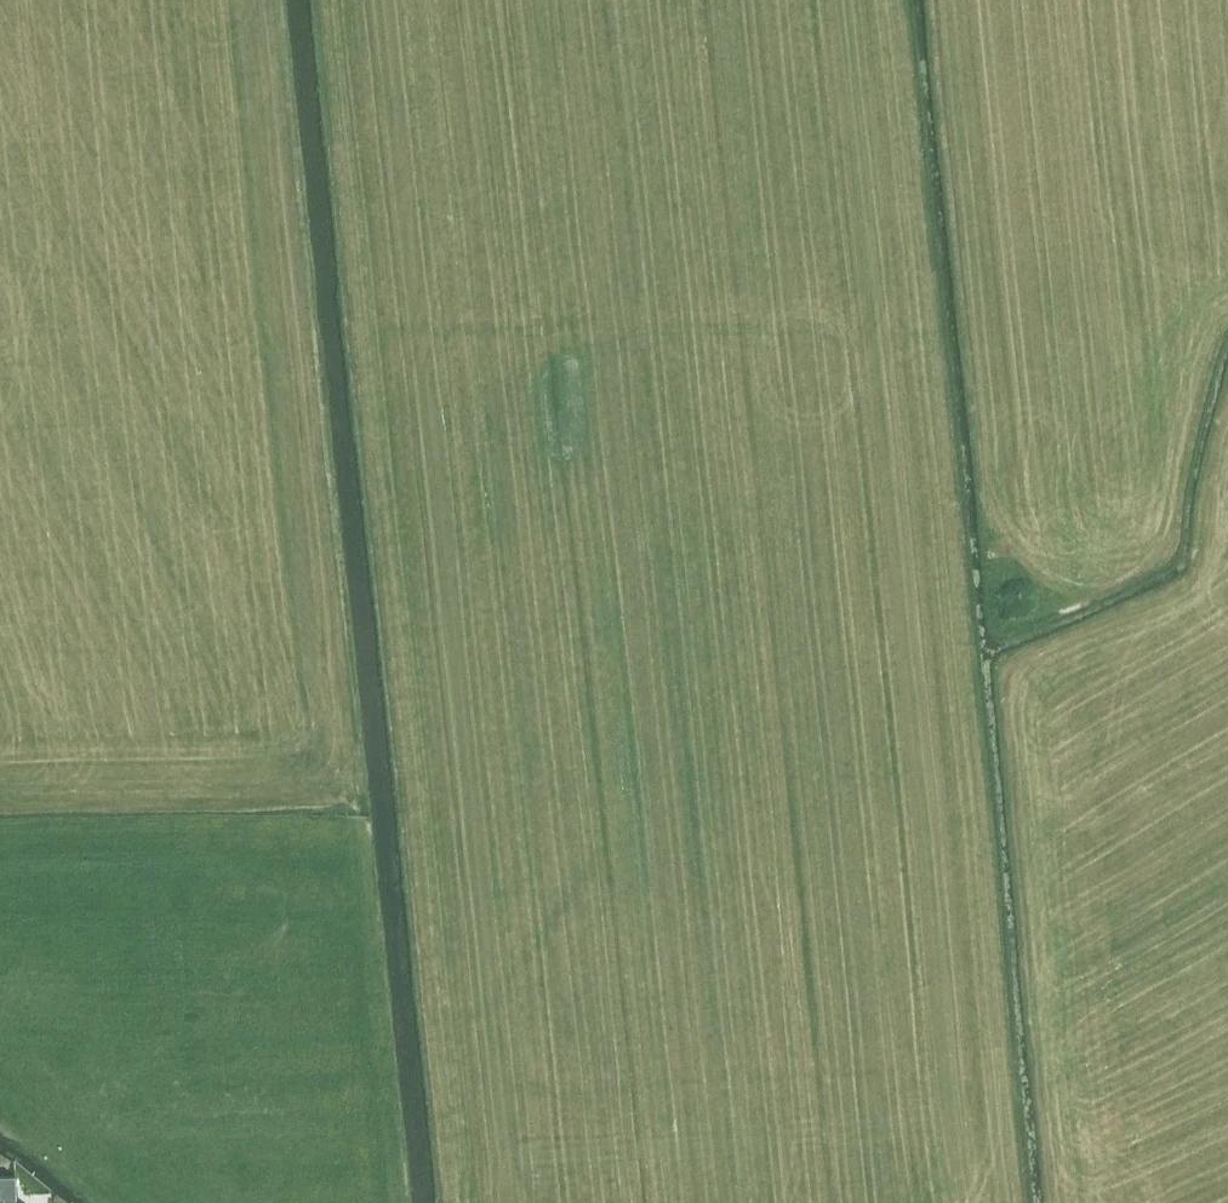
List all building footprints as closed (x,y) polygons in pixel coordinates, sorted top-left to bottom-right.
[(15,1174),(2,1174),(3,1197),(3,1202),(16,1202),(15,1174)]
